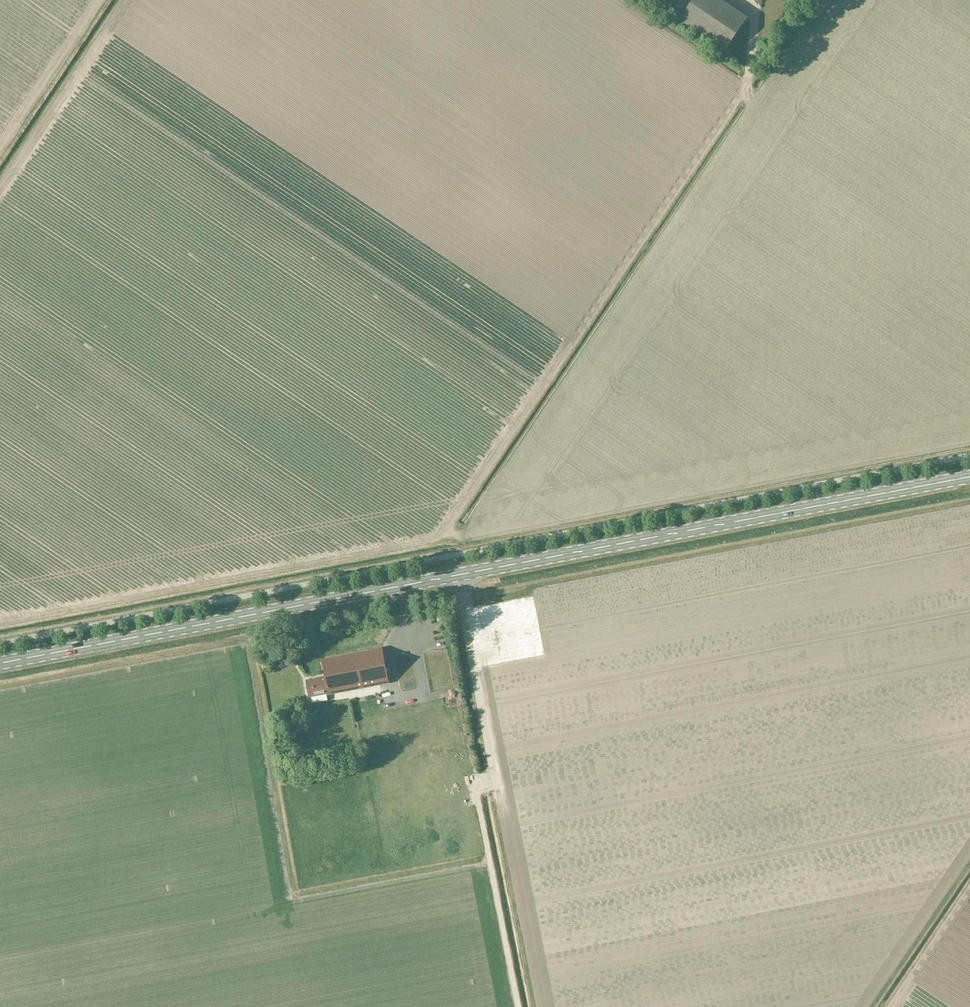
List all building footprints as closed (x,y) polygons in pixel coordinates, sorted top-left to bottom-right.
[(681,21),(725,50),(746,18),(719,0),(696,0),(681,21)] [(327,695),(389,683),(383,649),(323,660),(326,677),(307,681),(310,697),(327,693),(327,695)] [(427,669),(428,677),(425,678),(426,689),(421,689),(422,695),(434,693),(431,669),(427,669)]
